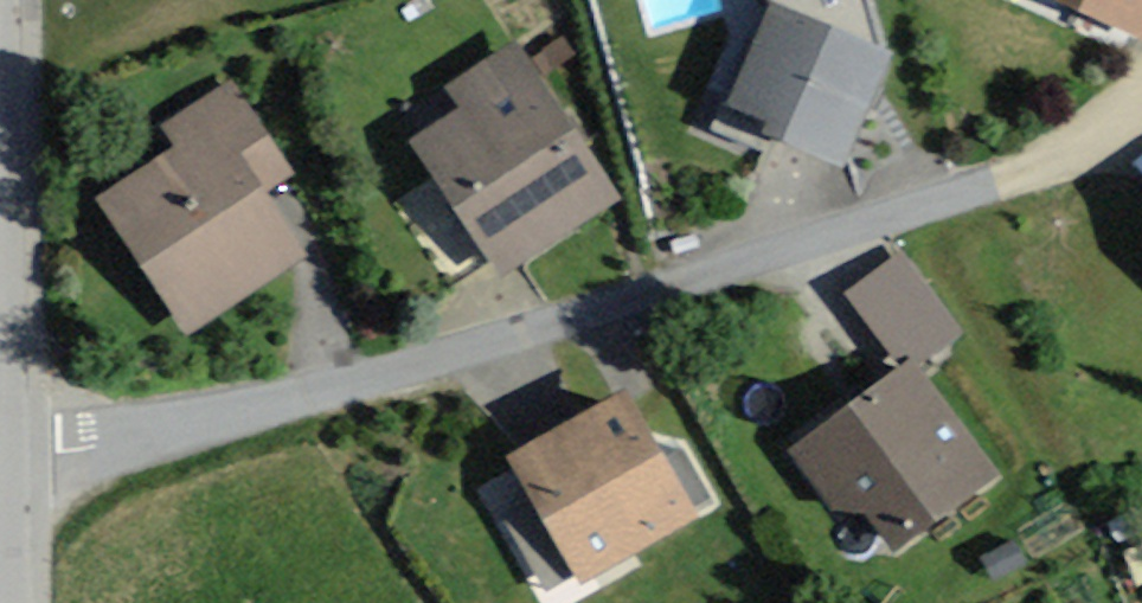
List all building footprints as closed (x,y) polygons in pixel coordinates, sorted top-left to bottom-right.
[(1125,39),(1140,0),(1027,0),(1125,39)] [(855,58),(734,13),(692,125),(812,171),(855,58)] [(592,199),(492,46),(419,92),(433,113),(383,145),(470,278),(592,199)] [(282,185),(215,87),(146,133),(159,153),(78,208),(171,345),(287,266),(248,209),(282,185)] [(1121,213),(1141,240),(1141,197),(1121,213)] [(956,342),(895,256),(835,298),(885,369),(777,445),(856,556),(982,468),(914,372),(956,342)] [(673,517),(601,396),(478,469),(550,590),(673,517)]
